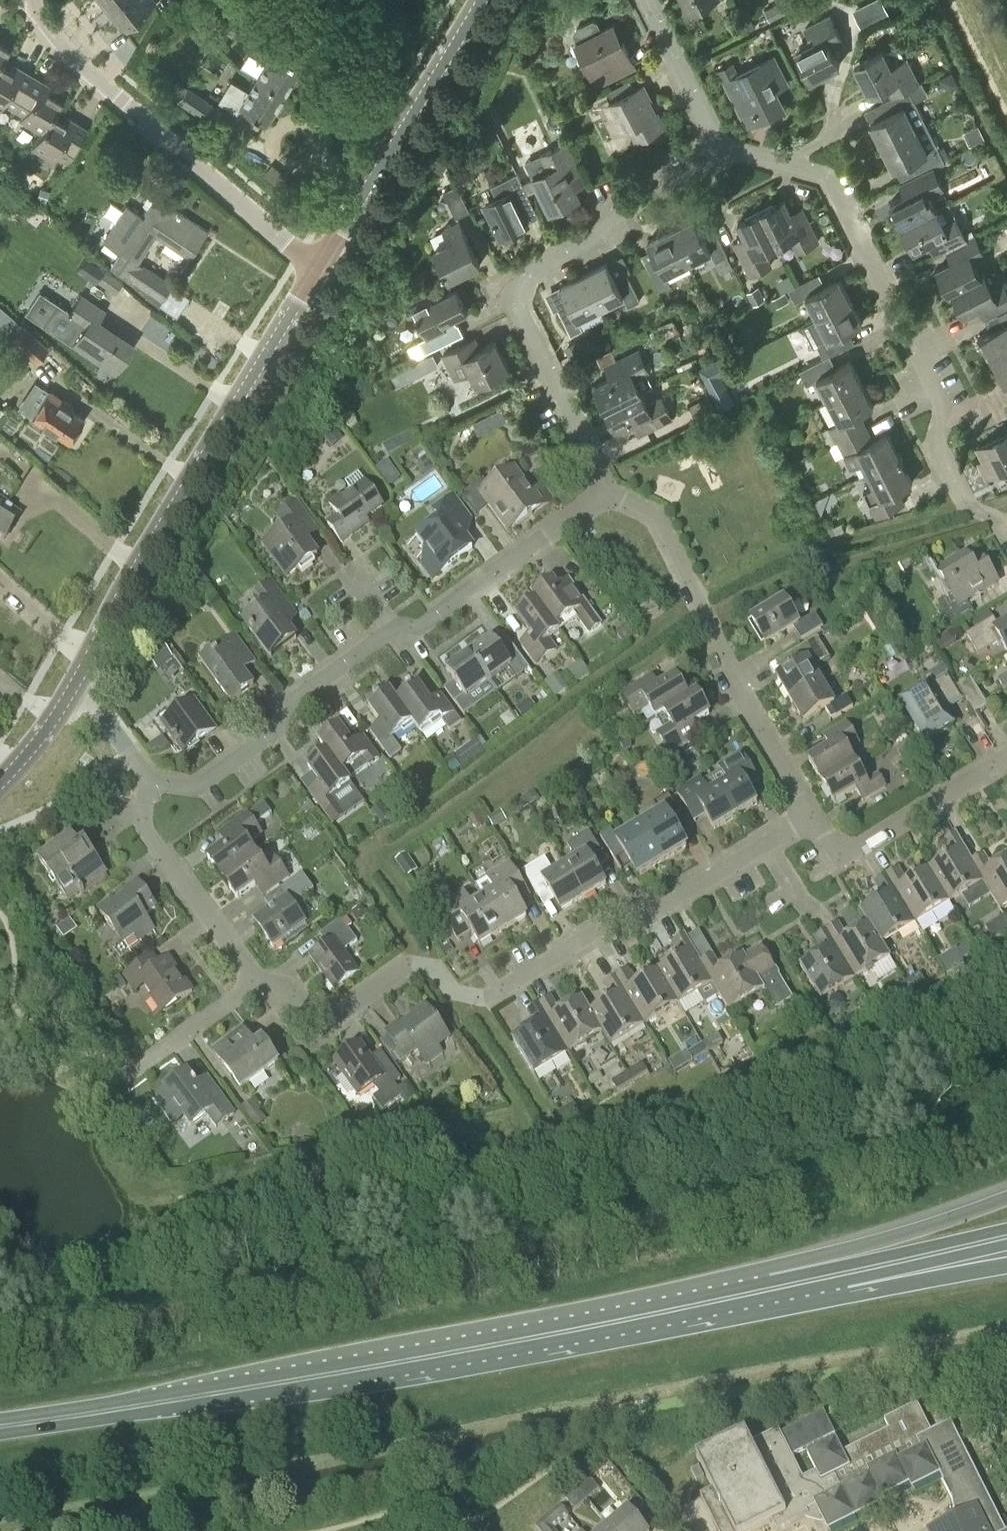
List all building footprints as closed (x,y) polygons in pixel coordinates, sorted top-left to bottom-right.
[(107,11),(121,0),(98,0),(107,11)] [(107,11),(121,29),(155,1),(154,0),(121,0),(107,11)] [(690,12),(714,0),(685,0),(690,12)] [(854,9),(863,28),(892,14),(884,0),(871,0),(854,9)] [(574,1),(563,7),(567,15),(578,9),(574,1)] [(805,26),(813,42),(797,50),(811,78),(839,63),(831,46),(842,40),(829,14),(805,26)] [(613,23),(602,29),(597,21),(592,19),(576,28),(574,33),(579,41),(575,43),(596,85),(635,65),(623,41),(619,43),(610,26),(614,24),(613,23)] [(300,65),(274,49),(261,41),(252,56),(265,64),(256,78),(282,94),(300,65)] [(9,48),(0,43),(0,63),(9,48)] [(906,58),(890,66),(882,50),(855,64),(869,93),(886,84),(892,96),(918,82),(906,58)] [(773,57),(737,75),(732,63),(719,70),(746,124),(783,105),(775,90),(787,84),(773,57)] [(1,107),(4,102),(14,108),(33,77),(14,66),(11,70),(0,64),(0,107),(1,107)] [(33,77),(14,108),(23,113),(20,118),(42,131),(52,115),(61,100),(48,92),(51,88),(33,77)] [(256,78),(248,92),(230,81),(218,100),(235,111),(238,106),(265,123),(282,94),(256,78)] [(880,102),(886,114),(870,122),(884,149),(926,125),(925,124),(927,123),(915,101),(928,94),(921,81),(918,82),(892,96),(880,102)] [(634,140),(662,125),(655,111),(653,112),(647,99),(649,98),(642,84),(601,105),(607,117),(603,119),(610,136),(627,127),(634,140)] [(210,123),(220,109),(186,86),(176,101),(210,123)] [(52,115),(42,131),(32,147),(53,160),(56,155),(67,161),(86,129),(67,118),(64,122),(52,115)] [(943,159),(926,125),(884,149),(893,168),(910,160),(916,173),(932,165),(943,159)] [(540,155),(548,172),(533,180),(549,211),(578,197),(568,176),(579,170),(565,142),(540,155)] [(898,182),(905,194),(890,201),(902,225),(936,208),(929,192),(942,186),(932,165),(916,173),(898,182)] [(491,186),(498,200),(485,207),(499,236),(527,223),(516,200),(527,194),(517,173),(491,186)] [(127,182),(118,189),(133,206),(141,198),(127,182)] [(443,192),(456,218),(470,211),(457,185),(443,192)] [(40,188),(36,199),(45,203),(49,191),(40,188)] [(154,196),(142,215),(127,204),(102,241),(128,258),(121,268),(165,297),(172,285),(147,268),(146,270),(137,263),(155,235),(190,259),(208,232),(198,225),(179,213),(154,196)] [(784,199),(760,211),(776,243),(790,237),(797,250),(818,240),(806,215),(795,221),(784,199)] [(949,202),(936,208),(902,225),(914,250),(935,239),(941,251),(946,249),(966,239),(955,218),(957,217),(949,202)] [(737,223),(747,244),(737,250),(749,274),(770,264),(763,250),(776,243),(760,211),(737,223)] [(694,217),(670,230),(687,264),(709,252),(714,261),(726,255),(713,228),(702,234),(694,217)] [(442,228),(449,241),(434,248),(449,279),(480,264),(459,220),(442,228)] [(646,241),(655,259),(644,264),(658,291),(669,285),(664,275),(687,264),(670,230),(646,241)] [(946,249),(952,261),(938,268),(950,292),(954,290),(954,289),(980,276),(980,275),(974,262),(985,257),(974,235),(966,239),(946,249)] [(583,275),(599,309),(622,297),(627,307),(639,301),(626,274),(614,280),(606,263),(583,275)] [(115,292),(122,281),(106,270),(99,281),(115,292)] [(980,276),(954,289),(954,290),(965,313),(980,306),(986,317),(1006,307),(1006,291),(1002,281),(991,287),(984,273),(980,275),(980,276)] [(559,286),(568,303),(557,309),(570,336),(582,330),(577,320),(599,309),(583,275),(559,286)] [(840,278),(818,289),(812,277),(789,288),(795,301),(806,296),(817,317),(851,300),(840,278)] [(764,298),(758,286),(748,292),(754,303),(764,298)] [(456,324),(455,322),(453,318),(466,312),(456,290),(433,302),(430,297),(411,306),(426,336),(418,340),(425,353),(463,334),(458,324),(456,324)] [(789,299),(785,291),(773,297),(776,305),(789,299)] [(131,347),(94,323),(103,311),(81,296),(71,311),(69,310),(68,312),(86,324),(73,344),(115,371),(131,347)] [(851,300),(817,317),(828,339),(817,344),(824,357),(847,345),(841,333),(862,322),(851,300)] [(1003,324),(977,337),(989,360),(1006,351),(1006,310),(998,314),(1003,324)] [(9,340),(35,363),(49,348),(23,325),(9,340)] [(496,342),(481,349),(476,339),(443,355),(455,378),(470,371),(477,384),(509,368),(496,342)] [(564,347),(569,358),(580,352),(575,342),(564,347)] [(712,357),(718,369),(736,361),(729,348),(712,357)] [(612,363),(617,374),(594,386),(606,409),(640,392),(634,379),(647,372),(637,351),(612,363)] [(989,360),(1001,383),(1006,380),(1006,351),(989,360)] [(437,364),(432,354),(414,363),(419,373),(437,364)] [(696,357),(676,366),(679,371),(698,362),(696,357)] [(851,361),(829,372),(823,358),(799,370),(806,384),(818,379),(829,400),(862,383),(851,361)] [(874,406),(862,383),(829,400),(840,423),(829,428),(837,443),(838,442),(838,441),(867,427),(860,413),(874,406)] [(68,442),(83,419),(70,411),(73,407),(49,391),(31,417),(68,442)] [(640,392),(606,409),(618,433),(641,421),(646,432),(672,419),(661,397),(646,405),(640,392)] [(690,406),(697,421),(717,411),(710,396),(690,406)] [(507,419),(501,407),(492,412),(498,424),(506,420),(507,419)] [(874,440),(867,427),(838,441),(838,442),(852,468),(863,462),(869,474),(900,458),(887,433),(874,440)] [(335,430),(324,439),(331,447),(342,438),(335,430)] [(984,460),(977,463),(985,479),(1006,468),(1006,434),(1006,433),(978,447),(984,460)] [(399,450),(394,441),(384,446),(389,456),(399,450)] [(869,474),(875,487),(864,493),(877,518),(905,504),(899,491),(913,483),(900,458),(869,474)] [(400,479),(387,461),(376,469),(389,487),(400,479)] [(507,533),(551,501),(532,476),(524,481),(515,469),(479,495),(507,533)] [(346,483),(353,493),(342,500),(339,496),(329,504),(337,516),(327,523),(341,543),(352,535),(349,531),(382,507),(358,474),(346,483)] [(433,577),(472,549),(458,529),(469,521),(453,498),(434,512),(441,521),(422,534),(438,555),(424,565),(433,577)] [(0,502),(0,539),(2,540),(17,518),(5,510),(7,507),(0,502)] [(286,579),(317,556),(303,536),(314,528),(297,504),(282,515),(290,527),(263,546),(286,579)] [(974,613),(967,601),(998,583),(986,563),(975,569),(967,556),(938,573),(952,597),(938,605),(951,627),(974,613)] [(203,570),(198,564),(190,571),(197,579),(203,573),(203,570)] [(569,580),(556,588),(553,584),(532,598),(536,604),(537,603),(555,628),(556,628),(574,615),(590,636),(603,627),(569,580)] [(255,595),(265,608),(244,623),(270,658),(295,639),(279,617),(290,609),(271,584),(255,595)] [(639,621),(658,611),(652,599),(632,609),(639,621)] [(537,603),(536,604),(517,617),(532,638),(521,645),(536,666),(556,652),(549,641),(560,633),(556,628),(555,628),(537,603)] [(815,615),(798,626),(784,603),(752,623),(766,646),(793,630),(800,642),(823,628),(815,615)] [(1000,630),(994,619),(967,635),(979,656),(1001,643),(1006,652),(1006,626),(1000,630)] [(624,642),(629,639),(633,636),(626,626),(617,633),(616,634),(623,643),(624,642)] [(243,673),(254,665),(234,637),(200,661),(230,703),(253,686),(243,673)] [(791,654),(798,667),(777,680),(790,702),(821,684),(825,682),(817,668),(829,660),(817,639),(791,654)] [(470,656),(490,684),(510,669),(517,679),(529,670),(510,643),(500,650),(492,640),(470,656)] [(143,653),(152,667),(168,656),(158,642),(143,653)] [(490,684),(470,656),(447,673),(454,683),(445,690),(464,717),(476,709),(497,694),(490,684)] [(567,688),(557,674),(545,684),(554,697),(567,688)] [(998,680),(1004,690),(1006,688),(1006,675),(998,680)] [(948,677),(930,688),(929,687),(902,703),(926,743),(954,727),(945,712),(962,701),(948,677)] [(675,679),(653,692),(646,681),(622,696),(629,708),(643,699),(656,720),(664,715),(663,714),(688,699),(687,699),(675,679)] [(974,714),(987,706),(970,679),(958,687),(974,714)] [(834,706),(821,684),(790,702),(803,724),(825,711),(831,721),(852,708),(846,698),(834,706)] [(419,687),(398,703),(398,704),(413,724),(412,725),(419,734),(431,726),(433,729),(443,722),(450,732),(461,724),(444,701),(434,708),(419,687)] [(398,704),(398,703),(391,693),(369,709),(384,730),(374,737),(390,760),(400,753),(391,740),(412,725),(413,724),(398,704)] [(657,736),(662,743),(669,755),(694,740),(687,729),(709,716),(695,694),(687,699),(688,699),(663,714),(664,715),(657,719),(664,731),(657,736)] [(523,718),(536,708),(531,701),(517,712),(523,718)] [(182,754),(214,731),(193,702),(161,724),(182,754)] [(823,738),(830,749),(808,762),(821,783),(854,764),(847,752),(858,746),(845,724),(823,738)] [(348,781),(367,768),(379,759),(364,738),(352,746),(339,729),(319,743),(327,755),(328,754),(342,774),(343,774),(348,781)] [(485,751),(477,739),(466,747),(474,759),(475,759),(486,751),(485,751)] [(153,742),(146,747),(151,754),(157,749),(153,742)] [(909,750),(901,755),(908,767),(916,762),(909,750)] [(328,754),(327,755),(307,768),(320,786),(309,794),(324,815),(337,807),(331,799),(351,785),(348,781),(343,774),(342,774),(328,754)] [(720,772),(711,778),(735,818),(756,806),(744,785),(755,779),(740,755),(717,768),(720,772)] [(854,764),(821,783),(834,804),(856,791),(863,803),(885,789),(877,777),(866,783),(854,764)] [(711,778),(701,784),(699,780),(676,794),(690,818),(701,811),(713,831),(735,818),(711,778)] [(539,800),(534,792),(523,799),(522,799),(527,807),(539,800)] [(658,802),(664,813),(640,828),(661,863),(686,848),(675,831),(685,824),(668,796),(658,802)] [(492,828),(505,821),(500,812),(488,820),(492,828)] [(482,823),(477,814),(468,820),(473,828),(482,823)] [(222,832),(230,843),(207,859),(222,879),(255,855),(248,845),(261,835),(247,815),(222,832)] [(640,828),(617,842),(610,831),(600,838),(617,866),(626,860),(637,878),(661,863),(640,828)] [(566,847),(575,861),(564,868),(583,899),(605,885),(592,864),(603,858),(588,833),(566,847)] [(951,856),(929,870),(950,904),(984,883),(985,883),(972,862),(956,835),(943,843),(951,856)] [(68,902),(79,894),(107,874),(85,845),(80,849),(72,838),(39,862),(68,902)] [(255,855),(222,879),(236,899),(259,883),(267,893),(287,878),(273,858),(263,866),(255,855)] [(972,862),(985,883),(984,883),(1000,910),(1006,906),(1006,859),(992,868),(984,855),(972,862)] [(416,872),(405,856),(395,862),(406,879),(416,872)] [(564,868),(553,875),(544,860),(523,874),(537,898),(548,891),(561,912),(583,899),(564,868)] [(487,880),(495,893),(483,900),(503,932),(527,917),(518,903),(528,897),(509,866),(487,880)] [(898,869),(887,876),(916,925),(950,904),(929,870),(906,883),(898,869)] [(874,884),(882,898),(860,911),(868,925),(868,924),(881,946),(882,945),(916,925),(887,876),(874,884)] [(152,930),(143,918),(155,910),(136,884),(99,911),(124,946),(136,937),(138,940),(152,930)] [(295,894),(287,900),(254,923),(273,949),(305,926),(292,908),(301,901),(295,894)] [(483,900),(471,907),(463,894),(438,910),(457,941),(471,933),(479,946),(503,932),(483,900)] [(319,936),(326,946),(309,958),(333,991),(358,973),(336,942),(349,933),(339,921),(319,936)] [(868,924),(868,925),(846,938),(838,925),(826,932),(855,980),(890,958),(882,945),(881,946),(868,924)] [(813,940),(822,953),(800,967),(821,1000),(855,980),(826,932),(813,940)] [(988,933),(973,942),(978,950),(993,941),(988,933)] [(680,957),(658,971),(679,1005),(712,985),(713,985),(700,964),(701,964),(685,936),(672,944),(680,957)] [(978,950),(973,942),(957,951),(962,960),(978,950)] [(713,957),(701,964),(700,964),(713,985),(712,985),(728,1012),(763,991),(779,1016),(794,1007),(780,983),(781,982),(760,948),(744,958),(743,956),(721,970),(713,957)] [(168,960),(152,971),(145,961),(123,977),(133,990),(142,984),(161,1012),(152,1018),(154,1021),(163,1015),(162,1014),(191,993),(191,992),(190,993),(177,974),(178,974),(168,960)] [(679,1005),(658,971),(635,984),(627,971),(615,979),(644,1027),(679,1005)] [(920,974),(904,984),(910,992),(925,983),(920,974)] [(119,977),(114,980),(121,990),(126,987),(119,977)] [(612,1000),(590,1013),(590,1014),(603,1033),(602,1034),(610,1047),(644,1027),(615,979),(603,986),(612,1000)] [(910,992),(904,984),(889,993),(894,1001),(910,992)] [(551,999),(538,1006),(568,1055),(602,1034),(603,1033),(590,1014),(590,1013),(582,999),(559,1013),(551,999)] [(526,1014),(535,1028),(512,1041),(533,1075),(568,1055),(538,1006),(526,1014)] [(400,1025),(388,1034),(406,1060),(418,1051),(426,1063),(440,1053),(432,1041),(443,1033),(425,1007),(412,1017),(413,1019),(402,1027),(400,1025)] [(841,1034),(856,1024),(851,1016),(835,1025),(841,1034)] [(773,1041),(789,1032),(783,1023),(768,1032),(773,1041)] [(261,1042),(254,1047),(241,1030),(212,1052),(241,1092),(277,1064),(261,1042)] [(703,1044),(708,1052),(723,1043),(718,1035),(703,1044)] [(708,1052),(703,1044),(687,1054),(692,1062),(708,1052)] [(398,1089),(394,1084),(400,1080),(380,1053),(370,1060),(360,1045),(334,1064),(358,1096),(370,1087),(376,1096),(372,1098),(382,1112),(401,1098),(405,1104),(415,1096),(406,1084),(398,1089)] [(627,1073),(632,1082),(647,1073),(642,1064),(627,1073)] [(632,1082),(627,1073),(611,1083),(616,1091),(632,1082)] [(215,1128),(233,1115),(216,1092),(206,1100),(188,1075),(154,1100),(164,1114),(175,1107),(190,1128),(206,1116),(215,1128)] [(493,1095),(483,1081),(479,1084),(484,1091),(479,1095),(484,1102),(493,1095)] [(563,1124),(578,1114),(573,1106),(558,1115),(563,1124)] [(939,1475),(951,1499),(955,1520),(934,1530),(1005,1530),(949,1422),(926,1434),(913,1407),(884,1422),(888,1431),(843,1453),(836,1440),(808,1454),(817,1473),(804,1480),(802,1481),(815,1507),(827,1530),(884,1503),(882,1498),(909,1484),(911,1489),(939,1475)] [(718,1530),(749,1530),(771,1520),(776,1530),(777,1530),(808,1516),(806,1512),(815,1507),(802,1481),(804,1480),(792,1456),(835,1434),(824,1412),(781,1434),(779,1431),(751,1445),(746,1435),(697,1459),(712,1490),(700,1496),(718,1530)] [(704,1478),(699,1467),(691,1471),(696,1482),(704,1478)] [(579,1490),(587,1499),(599,1490),(591,1480),(579,1490)] [(587,1499),(579,1490),(566,1501),(574,1510),(587,1499)] [(568,1516),(560,1506),(536,1526),(539,1530),(554,1530),(552,1529),(568,1516)] [(614,1530),(644,1530),(628,1512),(610,1527),(614,1530)]
